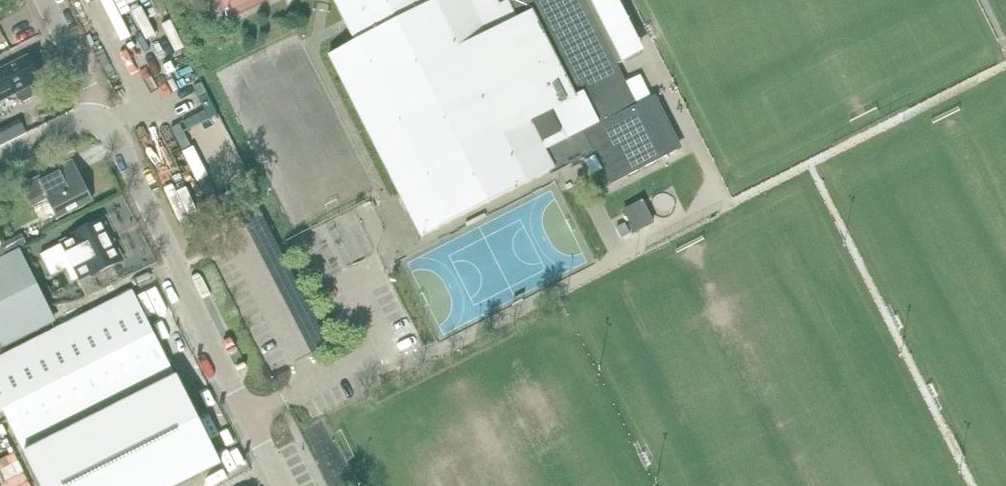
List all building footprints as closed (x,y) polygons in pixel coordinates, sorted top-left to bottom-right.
[(131,0),(103,0),(109,11),(131,0)] [(617,65),(643,52),(622,12),(597,25),(593,18),(619,5),(616,0),(510,0),(500,5),(497,0),(337,0),(358,43),(330,57),(421,239),(568,166),(569,169),(584,161),(583,159),(596,153),(611,184),(663,158),(662,158),(678,150),(657,108),(641,116),(637,107),(638,107),(617,65)] [(16,38),(13,28),(0,34),(0,44),(16,38)] [(30,87),(43,80),(31,58),(0,74),(0,103),(16,94),(20,102),(25,103),(33,99),(34,94),(30,87)] [(65,155),(70,167),(85,161),(80,149),(65,155)] [(156,155),(162,178),(170,176),(164,153),(156,155)] [(59,170),(24,187),(34,208),(50,200),(60,219),(93,203),(79,174),(65,181),(59,170)] [(643,203),(625,212),(636,233),(654,224),(643,203)] [(79,282),(123,261),(103,220),(59,242),(79,282)] [(627,220),(617,225),(624,238),(634,233),(627,220)] [(2,245),(6,253),(25,244),(21,236),(2,245)] [(24,263),(18,250),(0,259),(0,350),(54,323),(24,263)] [(177,377),(136,294),(0,362),(0,414),(7,411),(28,454),(178,379),(177,377)] [(28,454),(45,485),(180,485),(222,465),(178,379),(28,454)] [(16,459),(9,447),(0,452),(0,485),(2,485),(15,479),(7,464),(16,459)]
